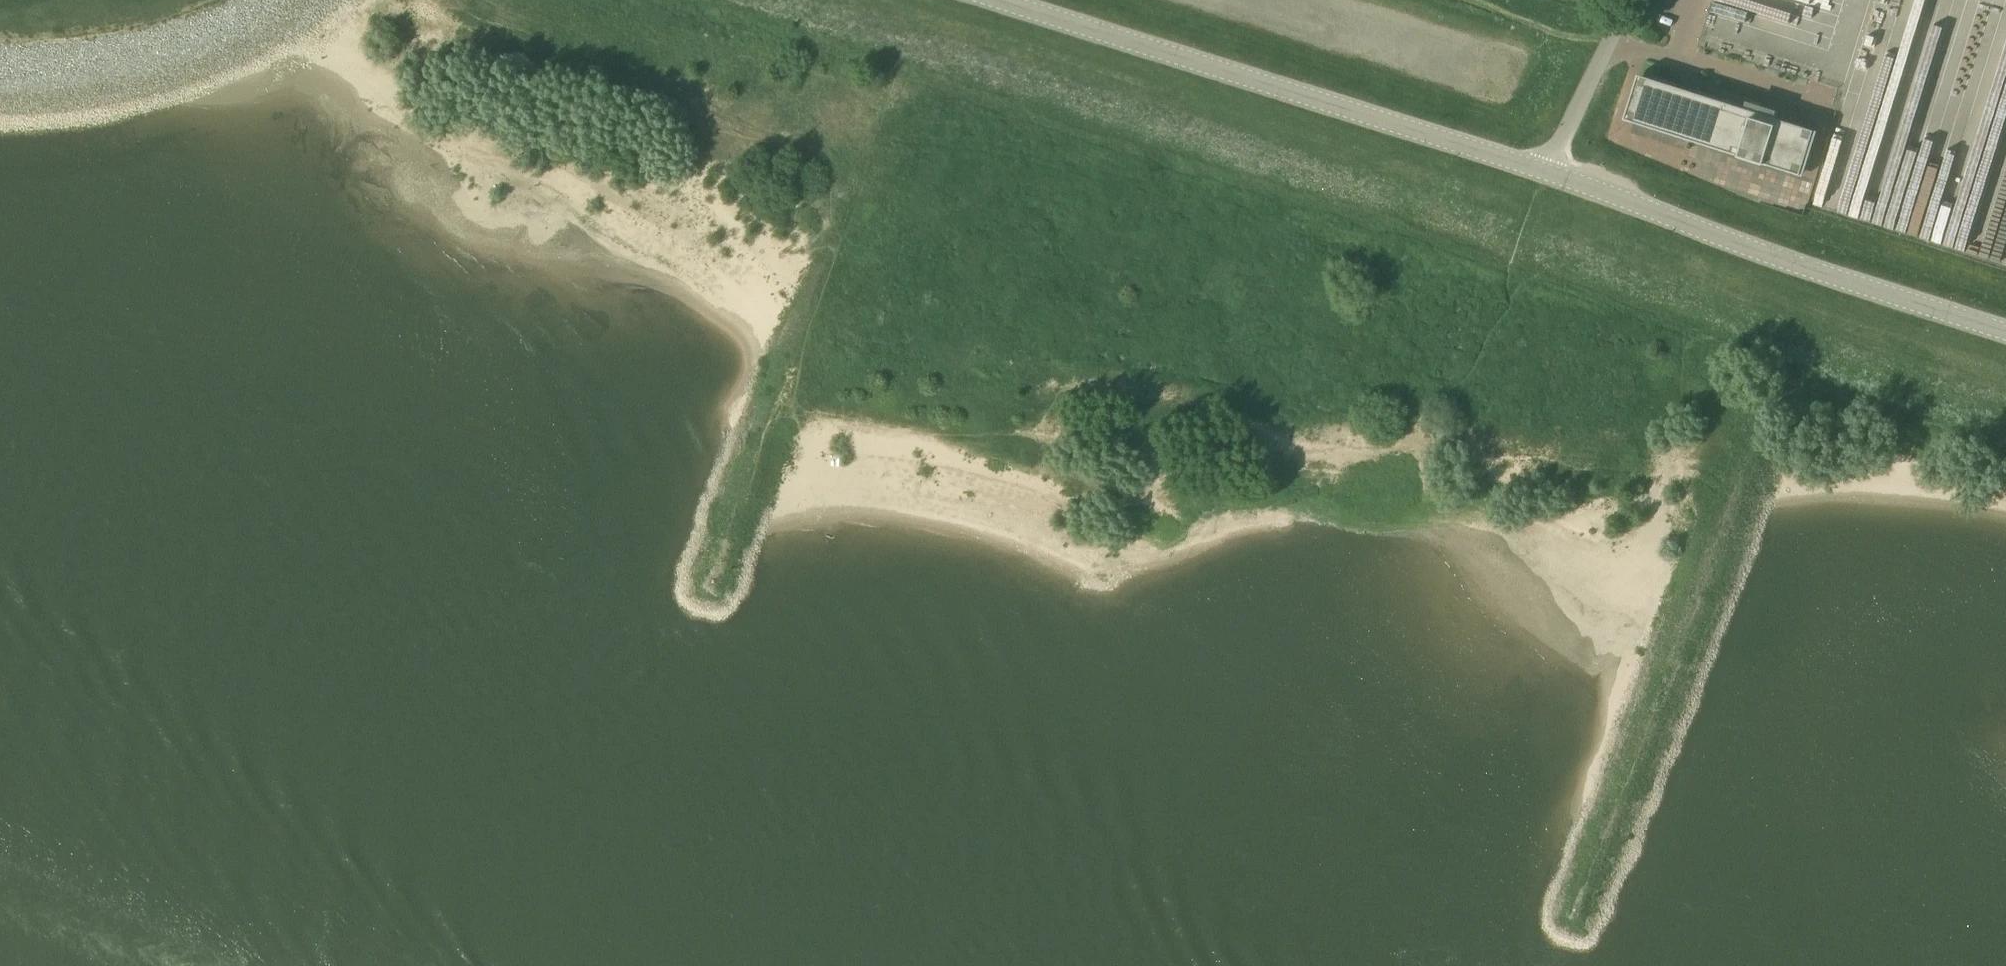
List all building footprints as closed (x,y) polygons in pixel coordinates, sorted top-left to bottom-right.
[(1803,177),(1818,132),(1638,75),(1624,120),(1803,177)]
